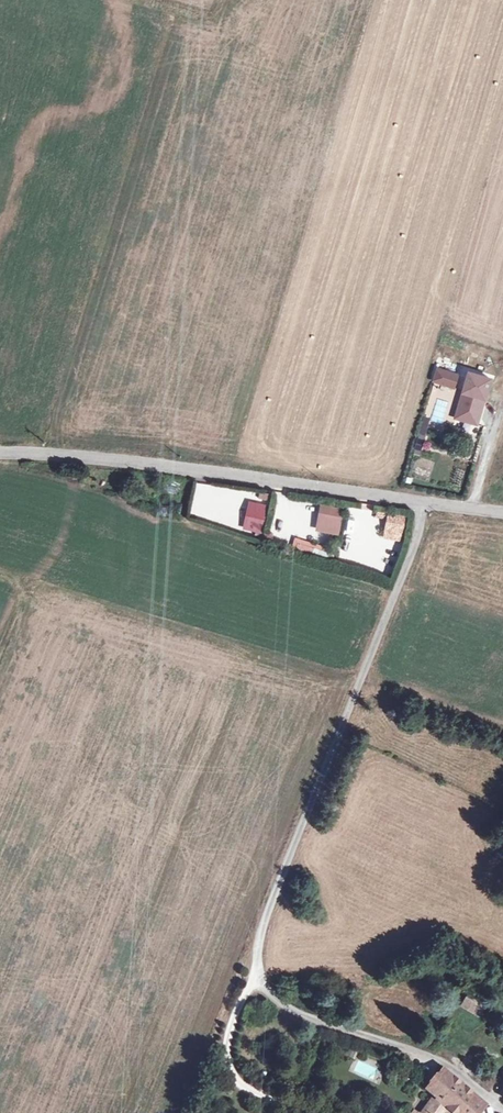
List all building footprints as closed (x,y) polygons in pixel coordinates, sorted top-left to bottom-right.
[(454,390),(459,373),(437,366),(432,382),(454,390)] [(485,391),(464,384),(454,419),(475,425),(485,391)] [(437,389),(425,422),(445,429),(456,396),(437,389)] [(416,439),(415,449),(424,449),(424,439),(416,439)] [(315,530),(339,534),(344,507),(320,503),(315,530)] [(212,504),(211,512),(227,513),(227,505),(212,504)] [(384,539),(403,541),(406,515),(387,513),(384,539)] [(292,547),(312,552),(314,542),(295,537),(292,547)] [(328,556),(331,548),(316,543),(313,551),(328,556)] [(469,992),(460,1006),(480,1018),(489,1003),(469,992)] [(356,1059),(351,1072),(378,1082),(382,1069),(356,1059)] [(436,1098),(445,1107),(450,1100),(462,1085),(445,1070),(428,1090),(436,1098)] [(450,1100),(465,1112),(466,1112),(478,1098),(462,1085),(450,1100)] [(445,1107),(436,1098),(426,1112),(427,1112),(443,1112),(446,1109),(445,1107)] [(446,1109),(452,1112),(465,1112),(450,1100),(445,1107),(446,1109)]
